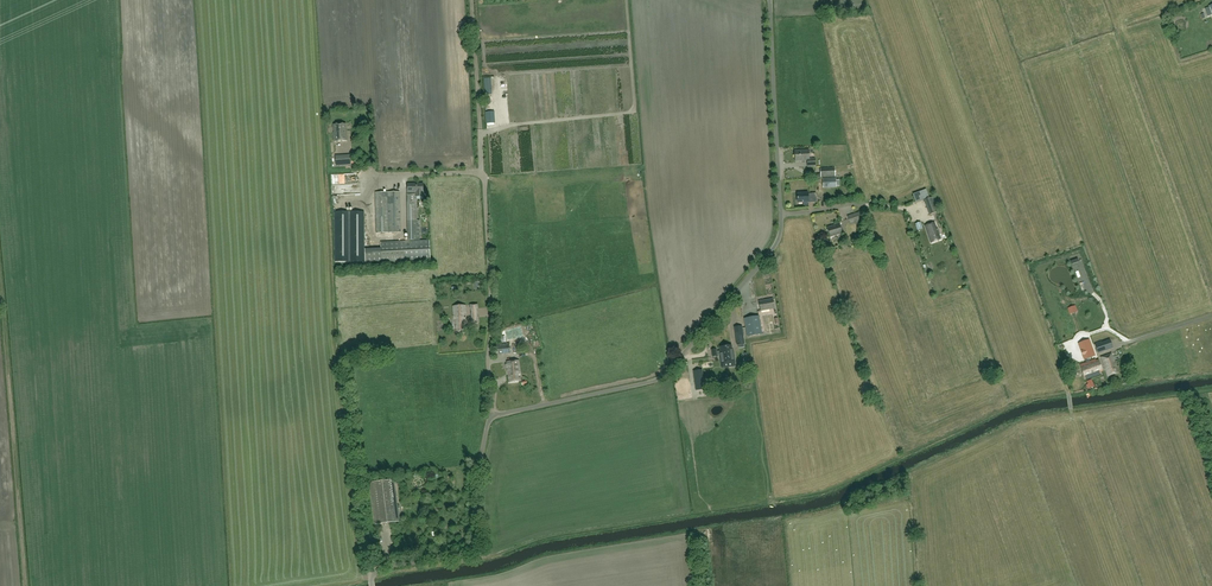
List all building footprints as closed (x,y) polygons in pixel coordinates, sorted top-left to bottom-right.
[(494,112),(486,112),(487,123),(495,123),(494,112)] [(346,134),(345,124),(334,125),(335,133),(334,133),(335,141),(343,141),(347,141),(346,134)] [(809,159),(808,150),(794,151),(795,161),(807,161),(808,167),(815,166),(815,158),(809,159)] [(350,165),(350,156),(336,157),(336,165),(350,165)] [(820,168),(821,177),(835,176),(835,168),(820,168)] [(836,178),(823,178),(824,188),(837,187),(836,178)] [(418,220),(417,196),(423,196),(423,184),(407,184),(408,192),(407,192),(407,195),(408,240),(420,240),(420,220),(418,220)] [(376,233),(401,232),(400,192),(375,193),(376,233)] [(809,194),(809,193),(798,194),(798,203),(809,202),(809,198),(813,198),(813,193),(809,194)] [(936,210),(936,208),(935,205),(932,197),(925,200),(931,214),(938,212),(937,209),(936,210)] [(850,224),(864,220),(861,211),(847,216),(850,224)] [(351,212),(349,212),(335,212),(335,261),(365,261),(364,212),(351,212)] [(936,230),(934,223),(925,226),(931,243),(940,239),(937,229),(936,230)] [(842,234),(839,224),(834,225),(835,226),(833,227),(832,226),(827,228),(830,238),(842,234)] [(858,245),(862,244),(861,242),(871,238),(868,231),(854,235),(858,245)] [(365,249),(366,263),(431,260),(429,240),(381,242),(381,249),(365,249)] [(761,311),(775,308),(773,299),(759,301),(761,311)] [(479,323),(478,304),(470,305),(472,323),(479,323)] [(466,314),(466,306),(453,307),(454,320),(455,320),(456,333),(468,332),(468,327),(466,327),(465,318),(464,318),(463,314),(466,314)] [(748,337),(762,334),(759,316),(744,319),(748,337)] [(742,329),(742,326),(735,327),(738,345),(744,344),(743,335),(742,329)] [(513,336),(522,333),(520,327),(511,329),(513,336)] [(1109,338),(1094,343),(1097,350),(1112,345),(1109,338)] [(1089,359),(1095,357),(1089,339),(1078,343),(1085,360),(1086,362),(1080,364),(1086,379),(1101,374),(1096,359),(1089,361),(1089,359)] [(495,355),(509,353),(508,344),(493,346),(495,355)] [(728,365),(726,346),(720,347),(721,351),(717,352),(716,349),(712,350),(713,357),(717,356),(717,355),(721,355),(722,359),(721,360),(721,366),(728,365)] [(732,350),(732,346),(726,346),(728,365),(729,365),(729,364),(735,363),(733,350),(732,350)] [(1112,354),(1102,357),(1108,376),(1118,373),(1112,354)] [(509,383),(520,381),(519,375),(520,375),(518,360),(506,362),(506,364),(505,365),(506,367),(507,368),(509,383)] [(700,376),(699,369),(693,370),(696,389),(705,387),(703,375),(700,376)] [(379,528),(403,524),(397,483),(373,486),(379,528)]
